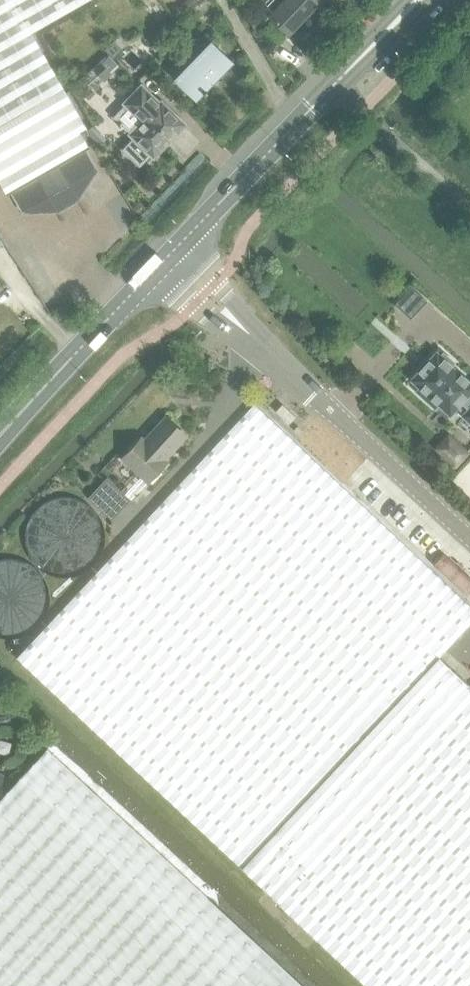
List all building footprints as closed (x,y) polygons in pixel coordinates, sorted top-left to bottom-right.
[(65,88),(32,31),(86,0),(0,0),(0,126),(65,88)] [(183,4),(191,11),(198,2),(196,0),(186,0),(183,4)] [(265,3),(265,8),(270,13),(269,15),(288,34),(320,0),(267,0),(265,3)] [(125,38),(108,53),(113,58),(129,42),(125,38)] [(196,101),(204,93),(205,94),(208,91),(206,90),(234,62),(233,61),(232,62),(211,42),(176,78),(196,98),(195,100),(196,101)] [(109,55),(102,62),(112,72),(119,65),(109,55)] [(101,61),(83,78),(93,89),(111,72),(101,61)] [(141,85),(112,115),(131,133),(130,133),(133,136),(126,144),(143,160),(150,153),(153,156),(184,125),(185,124),(161,101),(160,103),(141,85)] [(0,126),(0,182),(7,193),(10,191),(22,213),(56,212),(78,200),(97,170),(84,149),(89,146),(80,131),(88,127),(79,112),(65,88),(0,126)] [(412,379),(419,386),(416,390),(436,407),(439,404),(450,414),(462,401),(469,408),(468,409),(469,411),(469,379),(453,364),(455,362),(443,350),(441,353),(438,350),(412,379)] [(299,412),(285,401),(279,408),(293,419),(299,412)] [(469,624),(469,607),(411,551),(254,404),(17,658),(185,815),(243,869),(438,658),(469,624)] [(141,438),(121,459),(147,484),(167,463),(164,460),(186,437),(165,417),(143,440),(141,438)] [(434,448),(456,468),(469,453),(469,452),(448,432),(434,448)] [(98,540),(98,539),(97,534),(95,526),(93,522),(88,516),(84,512),(78,509),(70,507),(66,506),(59,507),(52,509),(45,512),(41,516),(36,522),(34,526),(32,531),(31,538),(32,545),(33,551),(37,558),(41,563),(45,567),(51,570),(55,571),(63,573),(70,572),(78,570),(84,567),(89,563),(92,558),(95,552),(97,545),(98,540)] [(40,604),(39,596),(37,590),(34,584),(30,580),(24,576),(19,573),(11,571),(4,571),(0,572),(0,636),(2,637),(9,637),(16,636),(21,634),(27,631),(31,627),(34,623),(38,616),(39,611),(40,605),(40,604)] [(438,658),(243,869),(281,904),(469,700),(469,688),(438,658)] [(281,904),(369,985),(469,985),(469,700),(281,904)] [(47,748),(0,799),(0,985),(304,985),(47,748)]
